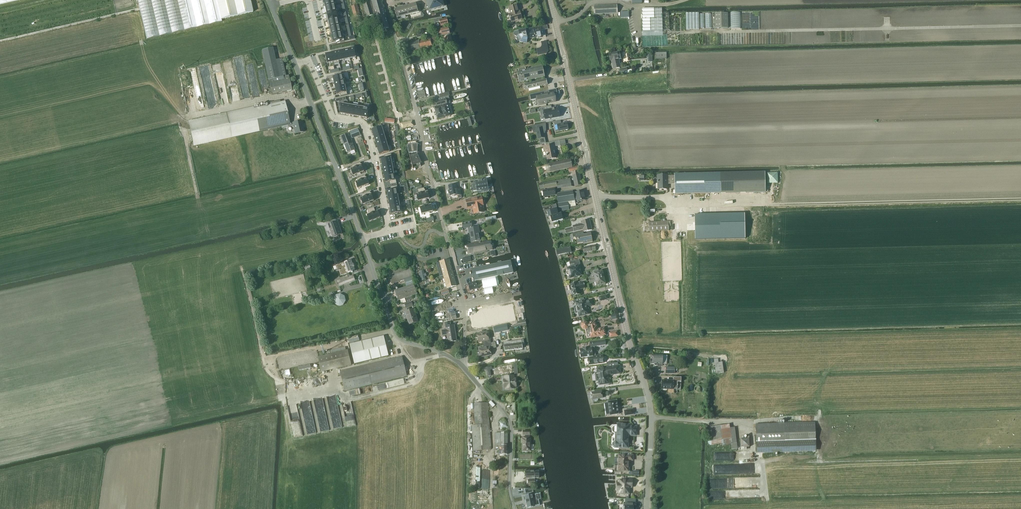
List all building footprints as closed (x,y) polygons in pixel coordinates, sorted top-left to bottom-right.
[(146,39),(222,22),(221,19),(253,12),(252,7),(253,6),(252,3),(251,2),(250,0),(137,0),(146,39)] [(389,28),(381,0),(374,0),(363,3),(367,17),(375,15),(380,31),(389,28)] [(430,8),(441,5),(440,0),(428,0),(430,8)] [(408,15),(419,12),(417,3),(406,6),(408,15)] [(336,4),(324,6),(325,9),(326,9),(326,10),(325,11),(326,14),(338,11),(336,4)] [(354,17),(360,15),(357,5),(351,6),(354,17)] [(511,22),(522,19),(520,11),(519,11),(517,5),(509,7),(510,13),(509,14),(511,22)] [(595,15),(617,14),(617,5),(594,6),(595,15)] [(406,6),(395,9),(397,18),(408,15),(406,6)] [(642,31),(663,30),(662,8),(642,9),(642,31)] [(338,11),(326,14),(327,17),(328,18),(327,18),(328,21),(340,19),(338,11)] [(715,28),(728,28),(728,13),(715,13),(715,28)] [(441,26),(448,24),(447,19),(442,20),(442,18),(434,20),(434,23),(440,21),(441,26)] [(340,19),(328,21),(328,24),(329,24),(329,25),(329,26),(329,28),(341,26),(340,19)] [(341,26),(329,28),(330,31),(331,31),(331,32),(330,33),(331,35),(343,33),(341,26)] [(442,35),(450,33),(448,27),(441,29),(441,30),(437,31),(438,34),(441,33),(442,35)] [(541,27),(535,28),(536,36),(536,37),(541,37),(540,35),(545,34),(544,30),(544,29),(541,27)] [(514,31),(514,34),(517,36),(516,37),(515,39),(516,41),(518,41),(519,40),(520,41),(527,42),(527,38),(527,37),(531,36),(531,37),(536,36),(535,28),(534,28),(529,29),(514,31)] [(343,33),(331,35),(332,38),(333,39),(332,40),(332,42),(340,41),(340,42),(345,41),(343,33)] [(444,37),(446,45),(453,44),(451,36),(449,36),(448,34),(445,35),(445,37),(444,37)] [(434,45),(433,44),(432,38),(425,40),(427,47),(432,46),(434,45)] [(421,49),(419,41),(419,40),(410,42),(412,51),(421,49)] [(542,46),(541,48),(537,49),(538,55),(547,53),(549,51),(547,41),(542,42),(542,46)] [(262,50),(269,80),(280,77),(276,60),(273,48),(262,50)] [(337,51),(332,53),(334,62),(333,62),(334,64),(340,62),(339,61),(337,51)] [(612,65),(613,69),(620,67),(619,63),(618,59),(621,59),(619,52),(609,55),(609,58),(611,58),(613,65),(612,65)] [(276,60),(280,77),(285,76),(281,59),(276,60)] [(519,82),(545,76),(542,66),(526,70),(525,68),(518,69),(518,72),(517,72),(519,82)] [(336,77),(333,77),(335,83),(346,80),(344,75),(342,75),(342,72),(335,74),(336,77)] [(269,80),(272,94),(292,90),(288,75),(286,76),(285,76),(280,77),(269,80)] [(528,84),(524,85),(523,86),(523,88),(525,90),(529,89),(529,91),(541,88),(540,86),(541,86),(547,84),(548,84),(546,79),(528,84)] [(346,80),(335,83),(336,89),(347,86),(346,80)] [(347,86),(336,89),(337,94),(340,94),(341,96),(348,95),(347,92),(348,92),(347,86)] [(556,89),(530,95),(534,94),(535,99),(538,99),(539,105),(547,103),(548,103),(550,102),(550,103),(550,102),(555,101),(553,94),(552,94),(551,91),(556,89)] [(435,107),(438,119),(450,116),(447,104),(446,99),(446,97),(438,99),(436,100),(436,101),(436,102),(437,107),(435,107)] [(226,114),(189,122),(194,145),(194,146),(193,146),(194,146),(214,142),(232,138),(272,129),(282,127),(281,125),(290,123),(285,101),(280,102),(268,105),(268,106),(226,116),(226,114)] [(551,106),(543,108),(545,119),(559,117),(558,108),(554,109),(554,108),(551,108),(551,106)] [(290,123),(281,125),(282,127),(282,128),(288,127),(288,126),(293,125),(295,134),(304,132),(301,121),(293,122),(293,123),(290,123)] [(560,121),(554,122),(554,125),(556,132),(568,129),(567,122),(561,124),(560,121)] [(532,126),(533,130),(533,133),(537,132),(538,139),(539,138),(539,141),(545,140),(545,137),(542,124),(537,125),(532,126)] [(382,127),(372,130),(380,155),(390,152),(382,127)] [(360,134),(358,128),(349,131),(352,137),(360,134)] [(342,136),(348,152),(355,150),(349,133),(342,136)] [(560,145),(559,140),(545,143),(546,146),(543,147),(544,152),(545,151),(547,160),(557,158),(554,146),(560,145)] [(418,143),(408,145),(409,153),(418,152),(418,143)] [(385,159),(381,159),(382,165),(392,163),(391,158),(392,158),(391,154),(385,155),(385,159)] [(413,168),(421,166),(418,154),(410,156),(413,168)] [(548,170),(550,171),(551,171),(572,166),(571,160),(550,164),(548,164),(547,165),(547,166),(547,167),(547,168),(547,169),(547,170),(548,170)] [(352,169),(351,169),(353,176),(364,171),(361,162),(352,166),(353,168),(352,169)] [(575,186),(582,185),(579,171),(572,172),(573,178),(572,179),(572,181),(573,180),(575,186)] [(765,172),(720,173),(675,174),(675,175),(667,176),(667,175),(658,175),(658,189),(668,189),(668,184),(675,184),(675,194),(720,193),(766,192),(765,172)] [(394,175),(384,177),(386,182),(389,182),(390,185),(397,184),(395,174),(394,174),(394,175)] [(357,182),(356,182),(358,188),(369,184),(365,175),(357,178),(357,179),(358,181),(357,182)] [(478,191),(488,189),(486,179),(476,181),(477,184),(473,184),(474,191),(478,191)] [(557,193),(555,193),(554,189),(544,191),(543,189),(544,189),(543,183),(539,184),(540,191),(543,191),(544,197),(545,197),(545,198),(548,197),(548,196),(557,195),(557,193)] [(456,185),(449,186),(450,196),(455,195),(455,196),(458,196),(458,198),(462,198),(461,194),(460,189),(457,189),(456,185)] [(391,190),(387,191),(388,197),(398,195),(397,190),(398,189),(397,186),(390,187),(391,190)] [(419,194),(417,195),(418,201),(429,198),(428,192),(426,192),(425,192),(424,189),(424,188),(418,189),(419,194)] [(577,202),(586,200),(584,190),(573,192),(573,191),(557,193),(557,195),(558,203),(568,202),(575,200),(574,200),(577,199),(577,202)] [(362,198),(361,198),(363,205),(367,203),(367,204),(370,203),(370,202),(374,201),(370,191),(362,194),(362,195),(363,197),(362,198)] [(482,197),(466,200),(468,208),(473,207),(474,214),(479,213),(480,213),(482,213),(483,212),(484,212),(483,204),(482,197)] [(569,210),(568,202),(558,203),(559,212),(569,210)] [(428,203),(420,206),(422,214),(433,211),(431,205),(429,205),(428,203)] [(368,215),(367,215),(370,221),(380,218),(378,211),(376,212),(374,207),(368,210),(370,214),(368,215)] [(552,222),(563,219),(562,213),(558,214),(557,208),(550,210),(552,216),(550,216),(552,222)] [(737,213),(687,214),(688,239),(738,238),(737,213)] [(583,231),(583,232),(592,230),(590,219),(581,221),(581,224),(573,226),(573,227),(565,229),(565,230),(559,231),(560,235),(583,230),(583,231)] [(669,230),(668,221),(665,221),(665,219),(662,219),(662,221),(649,222),(649,231),(669,230)] [(333,237),(342,234),(337,221),(328,224),(333,237)] [(464,229),(468,228),(471,244),(481,242),(478,226),(474,227),(474,226),(472,226),(471,222),(463,224),(464,229)] [(583,235),(583,232),(583,231),(573,233),(573,237),(576,237),(578,243),(583,242),(583,243),(592,242),(591,233),(583,235)] [(492,249),(491,240),(481,242),(471,244),(467,245),(469,254),(474,253),(483,251),(487,250),(492,249)] [(570,247),(556,251),(558,256),(572,252),(570,247)] [(440,262),(444,274),(453,272),(449,259),(440,262)] [(349,282),(355,280),(353,276),(350,277),(348,273),(352,272),(353,272),(353,271),(355,271),(354,267),(354,266),(353,265),(354,264),(353,264),(351,260),(337,265),(338,270),(337,270),(338,271),(340,270),(342,276),(347,274),(348,277),(347,278),(349,282)] [(474,281),(514,273),(511,261),(472,269),(474,281)] [(568,270),(568,271),(567,271),(566,273),(567,274),(568,275),(569,276),(570,276),(570,278),(582,275),(579,265),(576,266),(574,261),(569,261),(571,267),(568,268),(568,270)] [(405,280),(410,278),(413,277),(409,263),(387,270),(387,268),(383,270),(385,275),(389,273),(392,284),(405,280)] [(594,276),(589,278),(590,281),(604,277),(603,274),(604,274),(603,272),(602,271),(599,272),(598,269),(593,270),(594,273),(595,276),(594,276)] [(444,274),(447,288),(456,286),(453,272),(444,274)] [(605,280),(604,277),(590,281),(590,284),(595,282),(596,285),(597,285),(597,286),(606,284),(605,283),(606,283),(605,280)] [(481,281),(468,284),(470,291),(478,289),(477,286),(482,285),(481,281)] [(578,282),(576,283),(570,284),(570,285),(571,290),(572,290),(573,296),(580,294),(579,288),(585,287),(584,282),(578,283),(578,282)] [(412,296),(417,294),(414,284),(412,285),(407,286),(395,290),(398,301),(400,300),(405,298),(412,296)] [(340,294),(336,295),(334,299),(335,303),(339,306),(343,304),(345,301),(344,296),(340,294)] [(584,298),(573,300),(574,303),(575,303),(576,306),(575,306),(574,307),(575,314),(576,313),(577,313),(579,313),(580,316),(588,314),(587,309),(588,308),(588,306),(593,305),(592,300),(585,302),(585,300),(584,301),(584,298)] [(410,324),(418,322),(414,309),(410,310),(410,307),(413,306),(411,302),(405,304),(407,311),(406,312),(410,324)] [(514,304),(475,312),(475,316),(477,325),(478,330),(517,321),(515,308),(514,304)] [(582,323),(581,327),(583,329),(585,330),(586,338),(606,334),(604,328),(598,329),(598,325),(596,326),(595,321),(586,323),(586,322),(584,322),(582,323)] [(448,342),(457,341),(454,325),(451,325),(450,322),(445,323),(446,330),(442,330),(443,336),(447,335),(448,342)] [(507,324),(493,327),(495,333),(503,332),(508,331),(507,324)] [(483,341),(483,344),(491,343),(490,339),(489,339),(487,332),(477,334),(479,342),(483,341)] [(384,336),(350,344),(355,364),(389,356),(384,336)] [(581,358),(595,356),(594,346),(606,345),(605,340),(590,342),(591,348),(580,349),(581,358)] [(492,347),(491,343),(483,344),(484,348),(480,349),(482,357),(491,355),(490,347),(492,347)] [(322,372),(351,365),(348,350),(318,357),(322,372)] [(588,363),(589,363),(589,365),(599,363),(599,362),(604,362),(603,355),(595,356),(588,357),(588,359),(587,360),(588,362),(588,363)] [(651,360),(650,364),(654,364),(655,365),(657,366),(658,364),(663,364),(663,361),(667,361),(667,355),(651,355),(651,360)] [(345,390),(407,375),(402,356),(340,371),(345,390)] [(714,359),(716,373),(724,372),(723,362),(719,362),(718,359),(714,359)] [(598,380),(600,380),(600,384),(609,383),(608,375),(620,373),(619,366),(597,369),(598,369),(598,373),(597,373),(596,374),(597,379),(598,380)] [(514,386),(516,386),(516,379),(514,379),(513,376),(505,376),(506,380),(504,380),(504,387),(506,387),(507,389),(515,389),(514,386)] [(662,380),(662,389),(673,389),(677,389),(678,382),(681,382),(681,377),(673,377),(673,381),(662,380)] [(602,391),(592,392),(593,399),(603,398),(602,391)] [(609,406),(605,407),(606,411),(609,411),(610,415),(610,416),(619,414),(617,401),(617,400),(616,400),(608,402),(609,406)] [(489,424),(488,403),(474,404),(475,425),(472,426),(473,451),(491,449),(489,424)] [(815,423),(756,424),(757,452),(816,450),(815,423)] [(612,429),(612,430),(612,431),(613,432),(613,433),(614,433),(615,433),(615,434),(615,442),(614,442),(614,443),(613,443),(613,444),(613,445),(613,446),(614,446),(614,447),(615,447),(616,447),(628,448),(628,435),(636,436),(636,427),(630,426),(629,426),(616,425),(615,425),(615,426),(614,426),(613,427),(612,428),(612,429)] [(708,440),(709,444),(712,445),(723,444),(723,445),(732,443),(730,428),(725,429),(725,425),(706,428),(708,440)] [(499,433),(495,433),(495,446),(501,446),(501,450),(500,450),(499,451),(499,454),(500,454),(501,454),(508,454),(508,450),(508,433),(501,433),(499,433)] [(531,451),(531,439),(530,439),(530,437),(523,437),(523,439),(522,439),(523,451),(531,451)] [(619,463),(619,466),(621,466),(621,471),(629,471),(629,460),(633,460),(633,456),(632,456),(632,453),(622,452),(622,455),(619,455),(619,458),(618,459),(618,460),(618,461),(618,462),(619,463)] [(530,478),(530,480),(529,480),(529,483),(535,483),(535,480),(534,480),(534,478),(539,478),(539,471),(526,471),(527,478),(530,478)] [(619,485),(618,489),(619,490),(621,490),(621,494),(630,494),(630,487),(632,487),(632,485),(633,479),(626,479),(626,480),(621,480),(621,484),(620,484),(619,485)] [(536,494),(525,496),(528,508),(540,505),(539,499),(537,500),(536,494)] [(623,508),(634,508),(636,508),(636,503),(635,503),(630,503),(630,499),(625,499),(625,503),(624,503),(624,507),(623,507),(623,508)]
